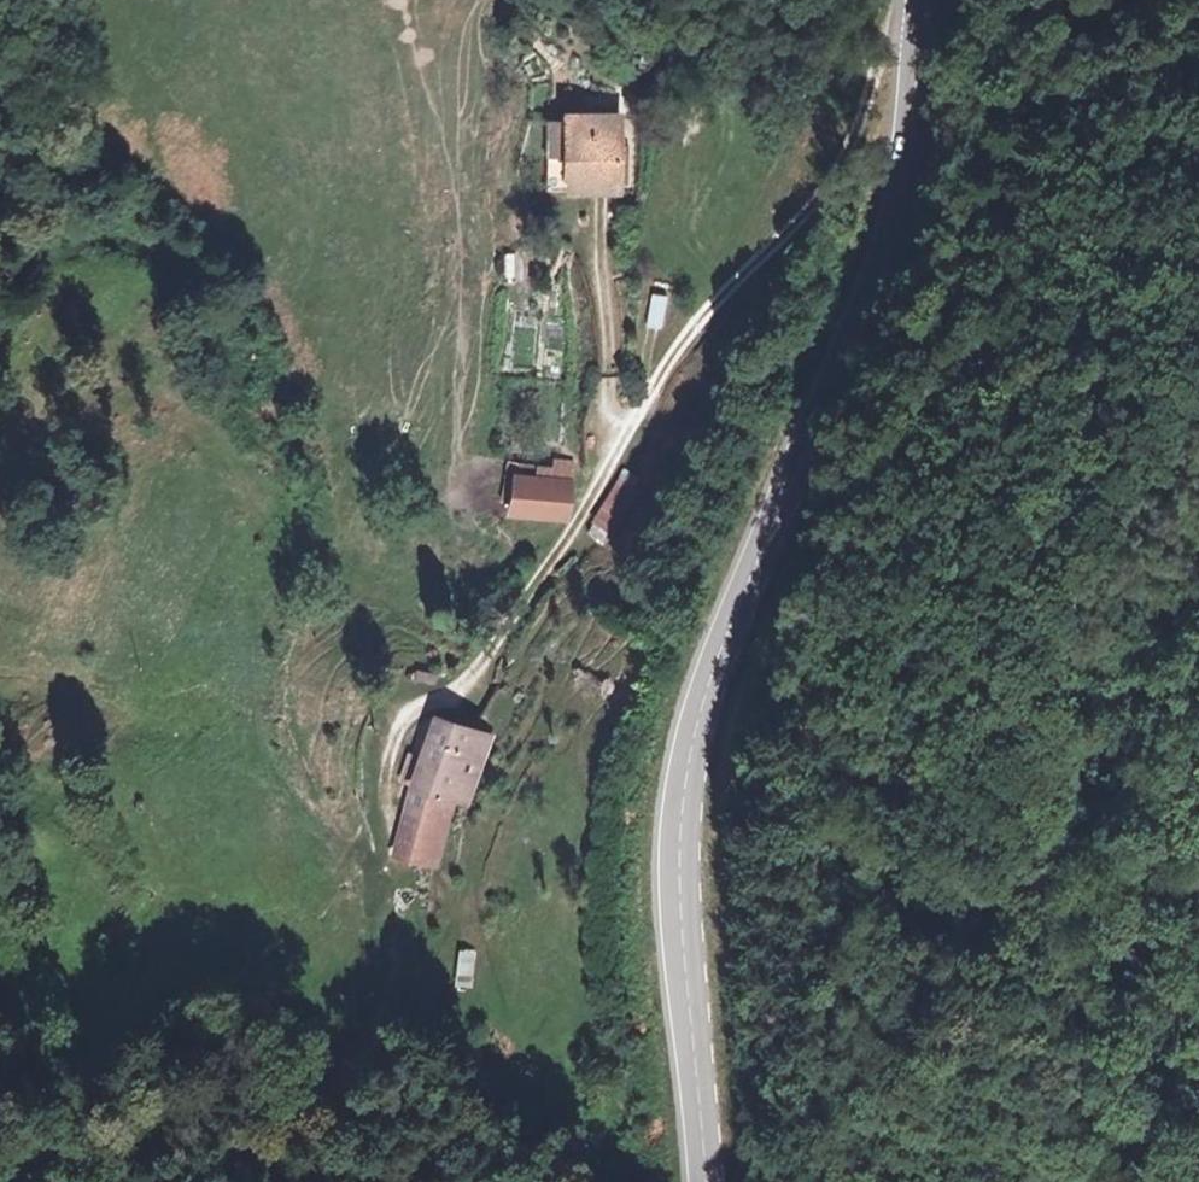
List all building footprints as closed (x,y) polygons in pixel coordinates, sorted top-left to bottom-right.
[(586,98),(568,100),(572,128),(589,125),(586,98)] [(572,128),(568,100),(514,105),(518,142),(523,142),(526,172),(577,166),(572,128)] [(594,164),(589,125),(572,128),(577,166),(594,164)] [(662,328),(666,295),(649,293),(645,326),(662,328)] [(567,466),(515,465),(514,505),(554,506),(565,505),(566,475),(567,466)] [(461,796),(454,816),(507,835),(538,750),(491,732),(486,747),(475,743),(468,765),(463,764),(454,792),(461,796)] [(457,950),(456,975),(474,975),(474,950),(457,950)]
